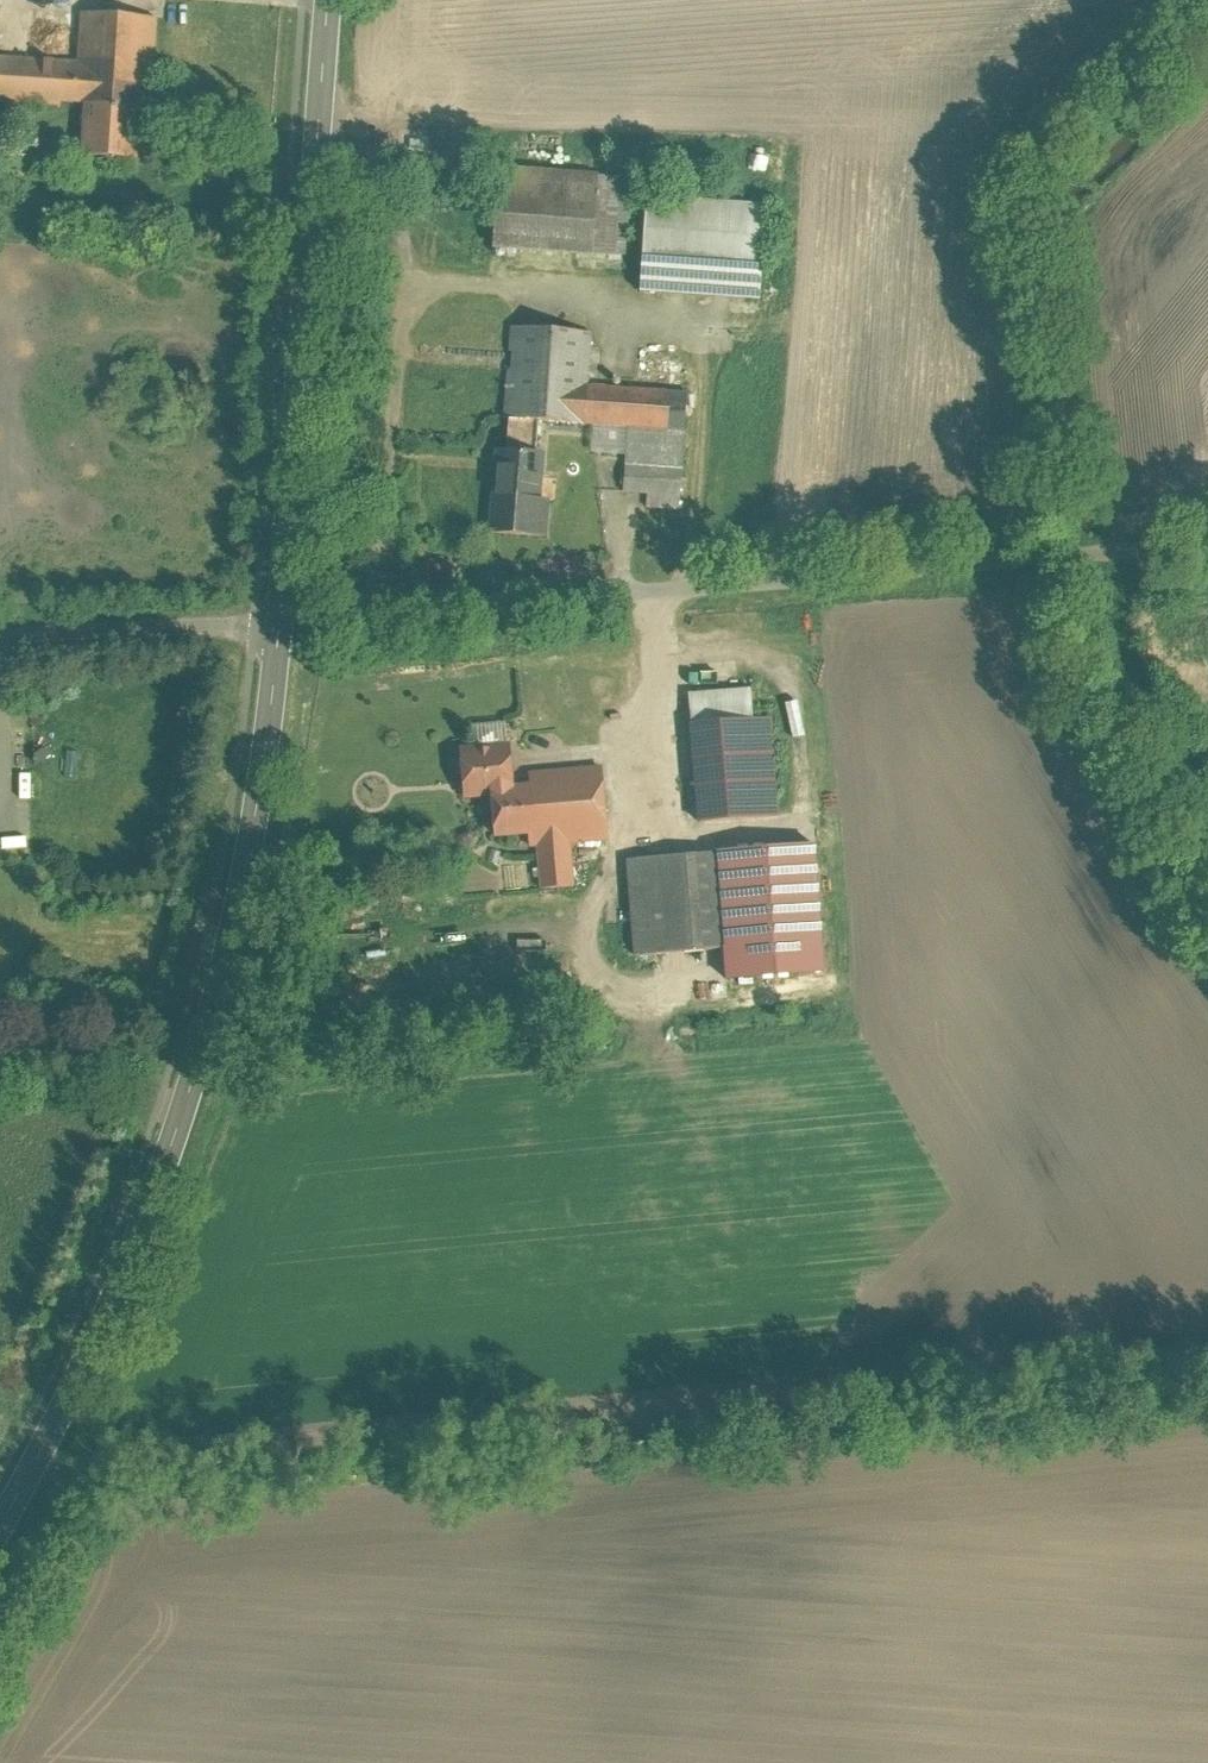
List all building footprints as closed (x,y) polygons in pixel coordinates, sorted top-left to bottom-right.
[(85,106),(81,161),(154,166),(164,18),(81,12),(77,64),(0,58),(0,100),(85,106)] [(501,165),(495,251),(629,260),(635,173),(501,165)] [(648,193),(642,291),(762,299),(769,201),(648,193)] [(495,444),(487,537),(552,542),(556,500),(541,499),(545,452),(534,451),(537,419),(599,424),(597,450),(631,453),(628,487),(680,491),(689,391),(594,383),(598,331),(515,324),(505,445),(495,444)] [(688,692),(698,825),(782,818),(774,716),(762,717),(760,687),(688,692)] [(512,742),(456,746),(460,798),(494,796),(497,839),(535,836),(540,888),(575,885),(572,844),(611,841),(605,766),(515,773),(512,742)] [(632,863),(641,955),(726,947),(729,980),(830,970),(818,845),(632,863)]
